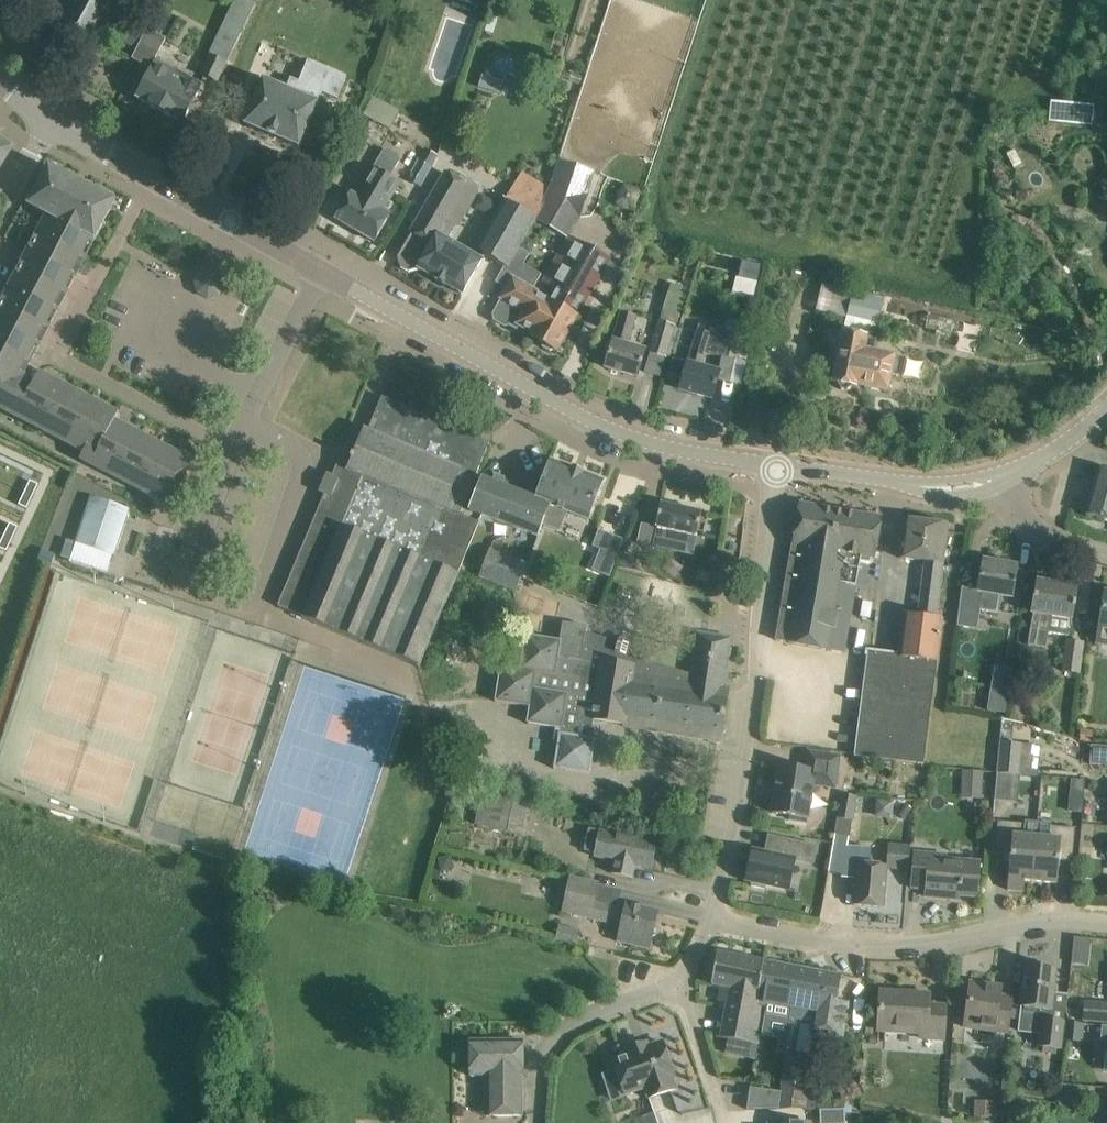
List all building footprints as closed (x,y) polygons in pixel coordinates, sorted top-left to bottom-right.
[(64,22),(87,35),(93,32),(105,11),(113,15),(121,1),(120,0),(76,0),(64,22)] [(476,10),(479,0),(454,0),(453,3),(476,10)] [(125,17),(114,38),(137,50),(148,30),(125,17)] [(137,50),(132,58),(151,69),(135,98),(183,123),(203,85),(155,60),(166,40),(149,29),(148,30),(137,50)] [(214,45),(200,74),(218,83),(227,63),(232,54),(214,45)] [(299,149),(308,129),(310,122),(314,124),(321,108),(317,106),(323,92),(338,98),(346,77),(309,62),(300,81),(291,78),(286,90),(263,81),(244,126),(299,149)] [(373,96),(363,115),(390,129),(399,110),(382,101),(375,97),(373,96)] [(1065,122),(1066,103),(1051,102),(1049,121),(1065,122)] [(12,149),(0,141),(0,167),(12,149)] [(390,177),(400,160),(399,155),(389,150),(383,152),(374,167),(357,195),(352,193),(347,201),(336,220),(374,242),(390,216),(384,212),(401,183),(390,177)] [(421,187),(433,167),(420,160),(409,180),(421,187)] [(597,181),(568,165),(553,190),(535,221),(563,237),(574,218),(577,219),(587,201),(585,200),(597,181)] [(47,214),(95,239),(115,201),(48,166),(28,206),(47,215),(47,214)] [(477,192),(464,184),(468,177),(458,171),(453,178),(448,174),(409,239),(398,257),(400,267),(409,272),(418,270),(442,228),(443,229),(450,218),(458,224),(477,192)] [(553,190),(521,172),(476,249),(505,267),(502,275),(503,275),(520,247),(535,221),(553,190)] [(95,239),(47,214),(47,215),(0,306),(0,408),(84,452),(80,459),(168,505),(172,498),(174,499),(193,462),(115,421),(119,413),(29,367),(95,239)] [(440,235),(443,229),(442,228),(418,270),(420,270),(436,279),(436,280),(444,284),(462,294),(482,260),(440,235)] [(553,349),(557,351),(609,259),(569,238),(544,283),(555,290),(549,301),(535,294),(516,328),(516,329),(518,326),(533,334),(531,337),(542,343),(543,347),(549,350),(553,349)] [(516,328),(535,294),(537,291),(535,290),(543,276),(525,265),(531,254),(520,247),(503,275),(512,280),(501,299),(502,300),(494,316),(495,321),(506,327),(510,325),(516,328)] [(747,261),(743,278),(758,282),(762,265),(747,261)] [(210,264),(199,268),(193,279),(197,291),(209,296),(220,292),(225,281),(221,270),(210,264)] [(664,357),(674,325),(678,326),(686,299),(668,294),(650,352),(664,357)] [(885,304),(852,296),(847,316),(880,325),(885,304)] [(645,351),(631,347),(634,337),(631,336),(637,317),(622,312),(614,342),(612,341),(605,367),(638,377),(645,351)] [(737,361),(743,335),(745,323),(726,320),(723,331),(711,329),(710,334),(698,331),(689,364),(674,359),(669,375),(682,380),(679,389),(712,399),(720,372),(701,367),(705,354),(721,357),(719,370),(734,373),(737,360),(737,361)] [(981,326),(964,322),(962,333),(979,337),(981,326)] [(953,328),(939,324),(934,343),(949,347),(953,328)] [(867,338),(843,334),(833,383),(837,384),(841,389),(840,390),(847,391),(848,391),(853,387),(857,388),(857,386),(888,392),(891,375),(903,378),(907,359),(895,357),(874,352),(877,341),(867,339),(867,338)] [(664,357),(650,352),(645,372),(659,376),(664,357)] [(476,476),(481,462),(490,442),(382,397),(368,431),(476,476)] [(368,431),(364,429),(354,454),(352,454),(350,458),(352,459),(350,464),(339,460),(332,478),(338,480),(332,495),(326,492),(278,606),(303,617),(303,618),(421,668),(480,525),(459,517),(476,476),(368,431)] [(589,521),(596,502),(603,481),(582,474),(583,472),(573,468),(572,469),(551,461),(536,500),(550,506),(543,525),(559,531),(566,512),(589,521)] [(1099,469),(1086,515),(1106,521),(1106,472),(1099,469)] [(550,506),(536,500),(482,479),(474,500),(470,511),(538,537),(543,525),(550,506)] [(30,481),(24,493),(33,497),(39,485),(30,481)] [(24,493),(19,505),(27,509),(33,497),(24,493)] [(75,543),(115,556),(130,510),(91,496),(75,543)] [(652,544),(651,546),(692,556),(696,537),(702,512),(661,503),(656,525),(655,528),(652,544)] [(881,517),(800,503),(776,640),(842,652),(859,554),(874,557),(881,517)] [(937,617),(945,547),(948,525),(904,520),(902,542),(899,558),(925,561),(918,615),(937,617)] [(10,523),(4,535),(12,539),(18,527),(10,523)] [(599,530),(593,546),(601,549),(618,556),(625,540),(599,530)] [(0,544),(0,548),(7,551),(12,539),(4,535),(0,544)] [(56,553),(42,548),(37,563),(51,567),(56,553)] [(528,563),(491,548),(480,577),(517,591),(528,563)] [(623,554),(620,567),(633,569),(635,557),(623,554)] [(962,589),(957,627),(977,629),(980,610),(997,613),(1000,595),(1011,597),(1014,584),(1015,585),(1016,580),(1015,580),(1017,567),(1015,566),(1014,566),(1012,567),(1012,564),(1010,562),(1001,560),(999,562),(998,564),(989,563),(989,562),(983,561),(978,592),(962,589)] [(1076,588),(1037,582),(1032,613),(1033,613),(1028,645),(1045,648),(1048,632),(1069,635),(1073,608),(1074,608),(1075,604),(1074,603),(1076,588)] [(1105,593),(1097,643),(1106,645),(1106,593),(1105,593)] [(937,617),(918,615),(905,614),(900,655),(868,651),(854,756),(925,764),(943,618),(937,617)] [(502,668),(496,705),(530,710),(528,725),(560,730),(554,769),(557,769),(557,771),(589,776),(594,738),(597,723),(625,726),(717,741),(720,741),(722,733),(728,689),(722,688),(729,639),(707,635),(699,634),(692,675),(625,655),(586,643),(587,641),(583,641),(562,638),(562,641),(560,641),(526,636),(522,667),(522,672),(502,668)] [(1080,675),(1085,643),(1067,641),(1062,672),(1080,675)] [(992,685),(988,710),(1005,713),(1009,689),(1009,687),(992,685)] [(1001,743),(998,773),(1009,775),(1020,776),(1023,745),(1001,743)] [(1091,746),(1091,765),(1106,766),(1106,747),(1091,746)] [(840,756),(830,755),(808,751),(806,769),(779,765),(772,813),(789,816),(789,820),(807,823),(813,784),(835,788),(840,756)] [(984,772),(963,771),(962,798),(983,799),(984,772)] [(998,773),(996,791),(1007,792),(1009,775),(998,773)] [(1071,780),(1070,792),(1083,793),(1083,781),(1071,780)] [(475,824),(524,835),(531,804),(483,794),(475,824)] [(842,795),(838,818),(853,821),(857,797),(842,795)] [(880,798),(878,812),(897,816),(900,803),(880,798)] [(634,806),(632,815),(649,819),(651,809),(634,806)] [(1026,824),(998,821),(995,855),(1011,856),(1008,879),(1033,881),(1038,822),(1026,821),(1026,824)] [(1075,828),(1049,826),(1050,823),(1038,822),(1033,881),(1057,883),(1059,860),(1072,861),(1074,839),(1075,828)] [(601,833),(596,831),(590,830),(586,851),(597,853),(596,856),(615,860),(612,873),(631,877),(634,865),(651,868),(657,843),(601,832),(601,833)] [(750,860),(746,880),(752,882),(752,886),(765,889),(766,885),(790,890),(796,860),(801,861),(804,844),(769,836),(765,852),(756,850),(754,861),(750,860)] [(883,907),(885,885),(886,867),(869,866),(871,850),(844,847),(841,878),(856,879),(854,905),(883,907)] [(977,897),(979,875),(980,862),(946,859),(946,856),(914,853),(911,887),(926,889),(925,896),(959,899),(959,896),(977,897)] [(658,912),(627,906),(626,908),(595,901),(599,884),(571,877),(563,909),(590,915),(589,918),(607,922),(607,919),(622,923),(618,941),(649,949),(658,912)] [(756,1005),(764,962),(764,961),(717,952),(712,984),(721,986),(718,1001),(727,1003),(721,1038),(738,1041),(735,1057),(756,1061),(757,1058),(765,1014),(767,1007),(756,1005)] [(790,987),(793,968),(764,962),(756,1005),(767,1007),(765,1014),(790,1019),(795,988),(790,987)] [(1055,968),(1027,965),(1021,1006),(1018,1031),(1040,1033),(1039,1047),(1061,1049),(1064,1021),(1049,1019),(1055,968)] [(840,977),(793,968),(790,987),(795,988),(790,1019),(796,1020),(790,1055),(809,1057),(813,1035),(840,1040),(846,1005),(835,1003),(840,977)] [(1009,1034),(1010,1019),(1013,998),(1000,996),(1002,986),(970,982),(967,1004),(964,1028),(1009,1034)] [(944,1039),(944,1028),(945,1006),(929,1005),(930,994),(881,991),(879,1013),(878,1027),(921,1030),(920,1038),(944,1039)] [(1082,1020),(1106,1021),(1106,1004),(1083,1002),(1082,1020)] [(523,1041),(470,1041),(470,1076),(486,1076),(486,1115),(489,1116),(505,1116),(521,1116),(521,1075),(523,1075),(523,1041)] [(628,1054),(613,1059),(625,1095),(645,1088),(649,1099),(676,1089),(672,1079),(675,1078),(663,1042),(641,1050),(639,1045),(626,1049),(628,1054)] [(806,1111),(808,1098),(813,1058),(809,1057),(790,1055),(787,1054),(781,1108),(806,1111)] [(748,1107),(748,1109),(779,1109),(780,1103),(781,1092),(778,1092),(751,1087),(750,1092),(748,1107)] [(820,1110),(820,1122),(845,1122),(845,1109),(820,1110)]
